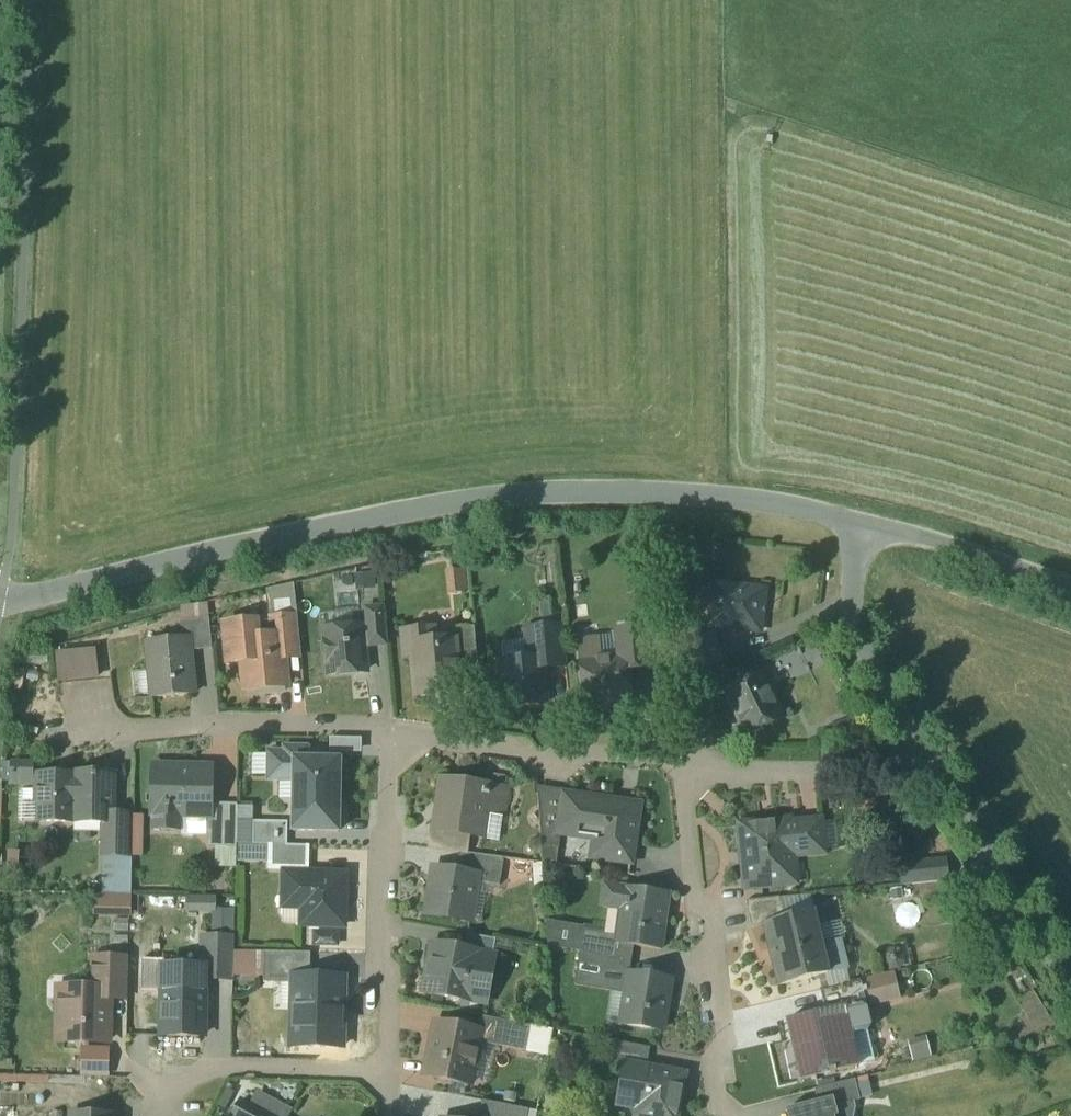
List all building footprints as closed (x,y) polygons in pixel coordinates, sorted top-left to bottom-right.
[(765,590),(715,584),(710,626),(760,632),(765,590)] [(384,608),(367,610),(370,646),(387,644),(384,608)] [(297,618),(268,621),(268,622),(269,637),(281,636),(283,659),(301,657),(297,618)] [(209,619),(180,622),(182,639),(190,638),(191,652),(212,649),(209,619)] [(268,622),(223,626),(227,664),(244,662),(247,690),(286,686),(283,659),(281,636),(269,637),(268,622)] [(475,627),(453,629),(454,640),(455,640),(458,668),(478,667),(475,627)] [(563,627),(530,630),(533,660),(542,659),(543,668),(546,668),(567,666),(563,627)] [(362,628),(325,632),(326,644),(324,647),(325,658),(328,660),(329,675),(366,672),(362,628)] [(651,628),(630,630),(634,669),(655,667),(651,628)] [(454,640),(437,642),(435,629),(401,632),(404,657),(413,656),(416,696),(460,692),(458,668),(455,640),(454,640)] [(695,638),(684,636),(683,650),(694,651),(695,638)] [(182,639),(147,642),(152,698),(195,694),(191,652),(190,638),(182,639)] [(721,641),(695,638),(694,651),(719,654),(721,641)] [(626,657),(581,661),(585,703),(630,699),(626,657)] [(546,668),(543,668),(542,659),(533,660),(501,663),(503,685),(499,690),(501,701),(505,704),(506,709),(546,705),(544,677),(546,673),(546,668)] [(773,700),(761,675),(726,692),(746,736),(783,718),(775,700),(773,700)] [(268,780),(294,781),(293,832),(338,832),(339,761),(307,760),(307,748),(284,748),(284,753),(268,753),(268,780)] [(212,769),(153,768),(152,814),(154,814),(154,829),(179,830),(179,814),(211,815),(212,769)] [(114,775),(74,774),(74,776),(73,823),(104,823),(112,823),(113,814),(114,775)] [(73,823),(74,776),(40,776),(40,797),(36,797),(36,822),(73,823)] [(487,789),(444,783),(438,827),(438,829),(471,833),(481,834),(484,810),(502,813),(504,792),(487,790),(487,789)] [(639,806),(578,798),(576,808),(563,806),(563,809),(560,830),(562,830),(602,835),(599,858),(631,863),(639,806)] [(563,809),(539,806),(542,845),(559,848),(562,830),(560,830),(563,809)] [(238,807),(217,807),(216,857),(237,858),(238,807)] [(132,815),(113,814),(112,823),(104,823),(103,855),(131,856),(132,815)] [(789,821),(740,826),(741,829),(742,828),(744,848),(743,848),(747,888),(790,884),(787,856),(823,853),(820,822),(790,825),(789,821)] [(288,822),(254,822),(254,845),(272,845),(287,845),(288,822)] [(471,833),(438,829),(438,827),(435,826),(432,849),(466,854),(468,854),(471,833)] [(287,845),(272,845),(272,867),(307,868),(307,846),(287,845)] [(504,859),(468,854),(466,854),(464,872),(478,874),(476,882),(500,886),(504,859)] [(945,861),(900,865),(902,886),(948,881),(945,861)] [(464,872),(435,867),(427,914),(470,921),(476,882),(478,874),(464,872)] [(346,874),(284,873),(284,898),(303,899),(302,925),(344,927),(346,874)] [(665,894),(616,887),(613,908),(626,910),(621,944),(661,950),(666,915),(663,915),(665,894)] [(779,898),(746,902),(754,928),(765,925),(765,924),(784,920),(779,898)] [(784,920),(765,924),(765,925),(780,986),(824,975),(817,946),(819,946),(811,913),(784,920)] [(617,937),(583,931),(580,952),(613,957),(617,937)] [(496,939),(468,934),(466,949),(493,956),(496,939)] [(235,939),(203,938),(202,979),(233,979),(235,939)] [(466,949),(465,949),(433,943),(429,965),(431,965),(426,992),(424,992),(424,993),(471,1002),(475,982),(487,985),(493,956),(466,949)] [(311,953),(265,952),(264,983),(299,984),(300,976),(310,976),(311,953)] [(613,957),(580,952),(577,973),(622,981),(626,959),(613,957)] [(129,960),(94,959),(93,989),(109,990),(109,999),(128,999),(129,960)] [(893,973),(861,981),(867,1007),(899,999),(893,973)] [(671,980),(630,974),(621,1024),(662,1031),(671,980)] [(310,976),(300,976),(299,984),(299,1006),(294,1006),(294,1031),(342,1032),(343,1003),(340,1003),(341,979),(343,979),(343,977),(310,976)] [(860,980),(824,989),(829,1010),(843,1007),(845,1014),(867,1009),(867,1007),(861,981),(860,980)] [(93,989),(78,989),(78,997),(61,996),(60,1014),(59,1014),(58,1041),(108,1042),(109,999),(109,990),(93,989)] [(204,991),(163,990),(163,1035),(203,1036),(204,991)] [(829,1010),(787,1020),(802,1080),(857,1067),(850,1036),(868,1032),(871,1026),(867,1009),(845,1014),(843,1007),(829,1010)] [(532,1026),(483,1017),(481,1031),(482,1032),(480,1043),(527,1051),(532,1026)] [(481,1031),(436,1022),(425,1076),(471,1085),(480,1043),(482,1032),(481,1031)] [(650,1048),(612,1041),(607,1067),(622,1070),(624,1062),(647,1066),(650,1048)] [(624,1062),(622,1070),(618,1093),(639,1097),(635,1115),(678,1115),(681,1102),(679,1101),(684,1074),(647,1066),(624,1062)] [(855,1081),(821,1089),(824,1101),(833,1099),(835,1106),(852,1102),(860,1100),(855,1081)] [(835,1106),(833,1099),(824,1101),(786,1111),(788,1115),(837,1115),(835,1106)] [(486,1102),(483,1115),(528,1115),(529,1110),(486,1102)] [(835,1106),(837,1115),(852,1115),(854,1109),(852,1102),(835,1106)]
